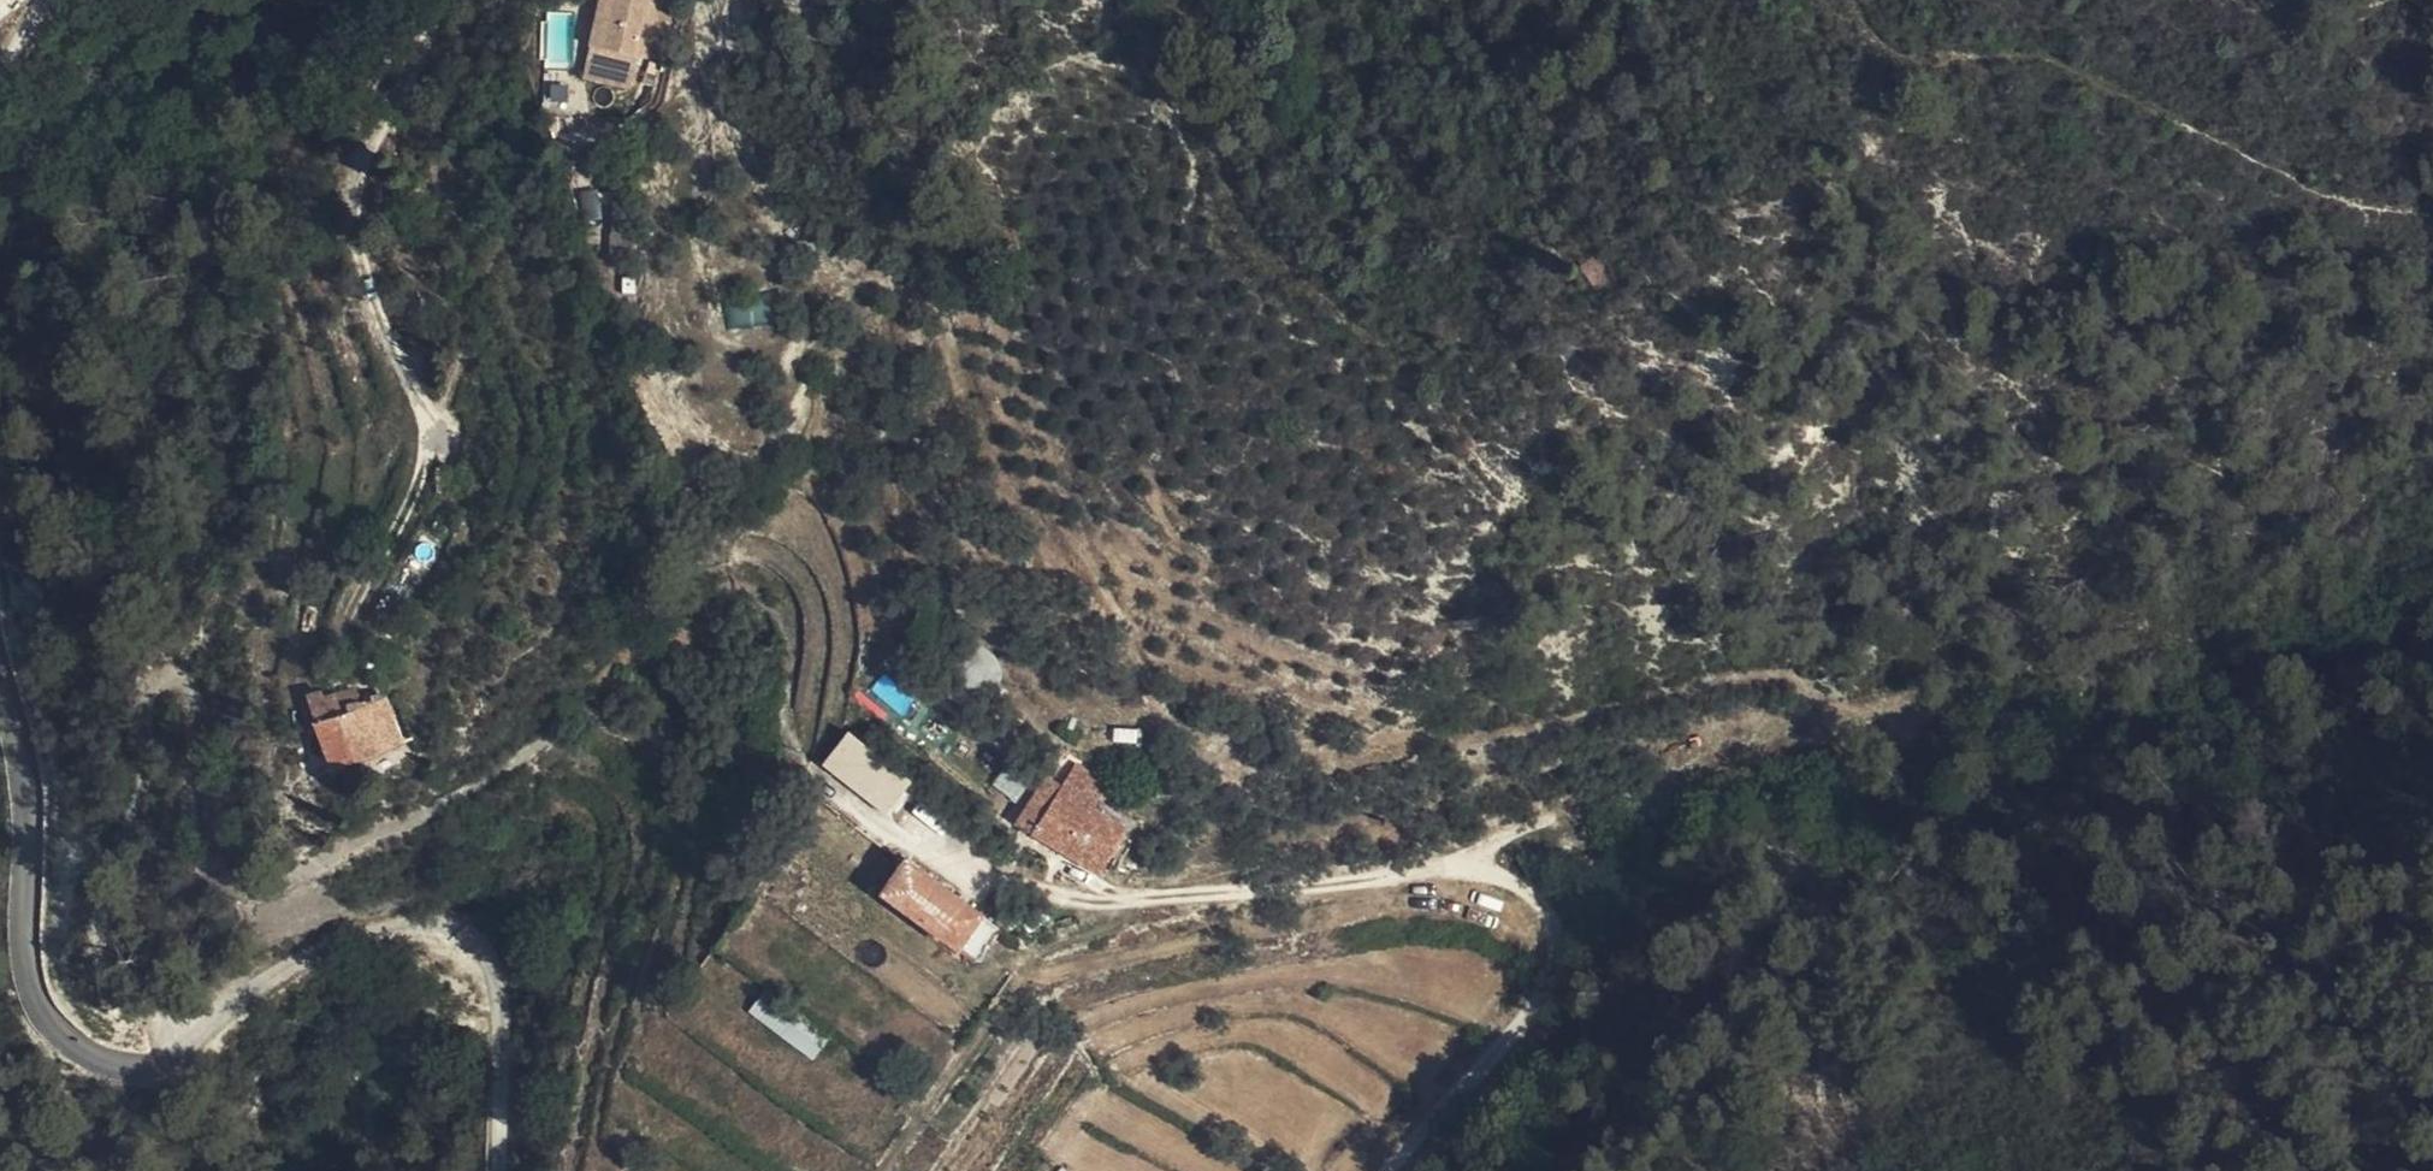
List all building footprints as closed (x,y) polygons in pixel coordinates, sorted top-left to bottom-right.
[(671,2),(661,38),(637,30),(632,47),(698,65),(719,0),(664,0),(671,2)] [(664,0),(646,0),(637,30),(661,38),(671,2),(664,0)] [(598,188),(579,191),(583,222),(602,219),(598,188)] [(730,296),(732,325),(778,322),(776,292),(730,296)] [(333,766),(391,742),(373,699),(357,705),(351,685),(308,703),(333,766)] [(911,783),(846,733),(820,765),(886,816),(911,783)] [(1082,780),(1112,800),(1130,772),(1098,752),(1082,780)] [(1075,792),(1056,821),(1120,863),(1145,822),(1112,800),(1082,780),(1075,792)] [(1041,811),(1056,821),(1075,792),(1058,782),(1041,811)] [(904,812),(929,831),(942,810),(915,793),(904,812)] [(995,955),(1016,924),(999,910),(925,857),(902,889),(995,955)] [(810,1059),(825,1041),(765,991),(749,1010),(810,1059)]
